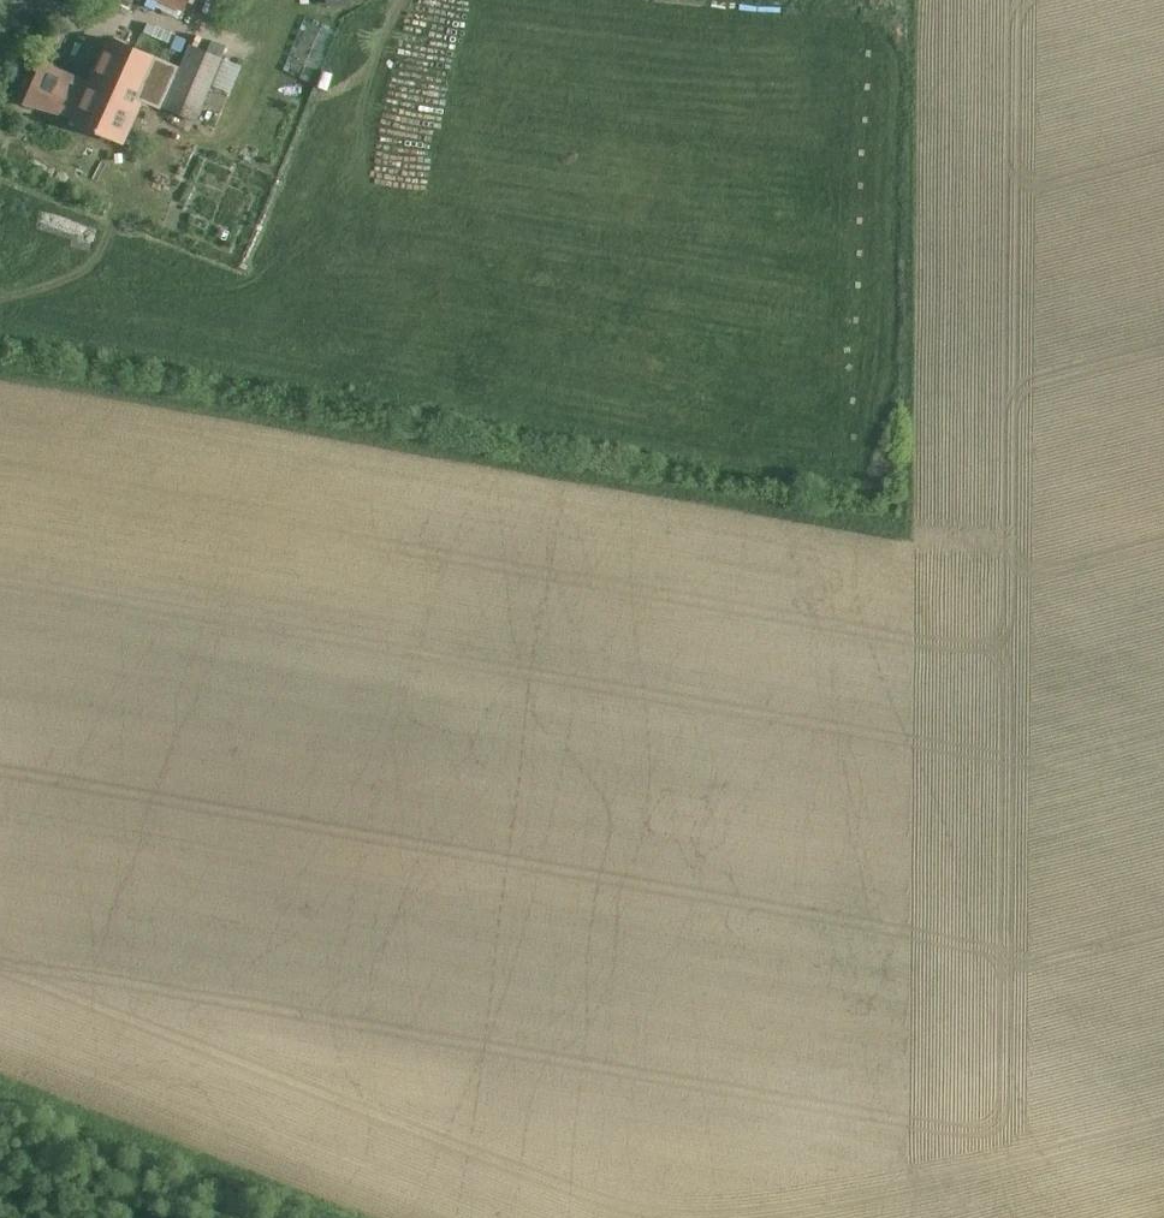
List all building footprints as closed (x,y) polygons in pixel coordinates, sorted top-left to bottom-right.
[(186,11),(190,0),(161,0),(186,11)] [(29,98),(121,138),(139,98),(158,106),(174,69),(113,42),(93,86),(44,64),(29,98)] [(192,46),(166,108),(196,121),(222,59),(192,46)]
